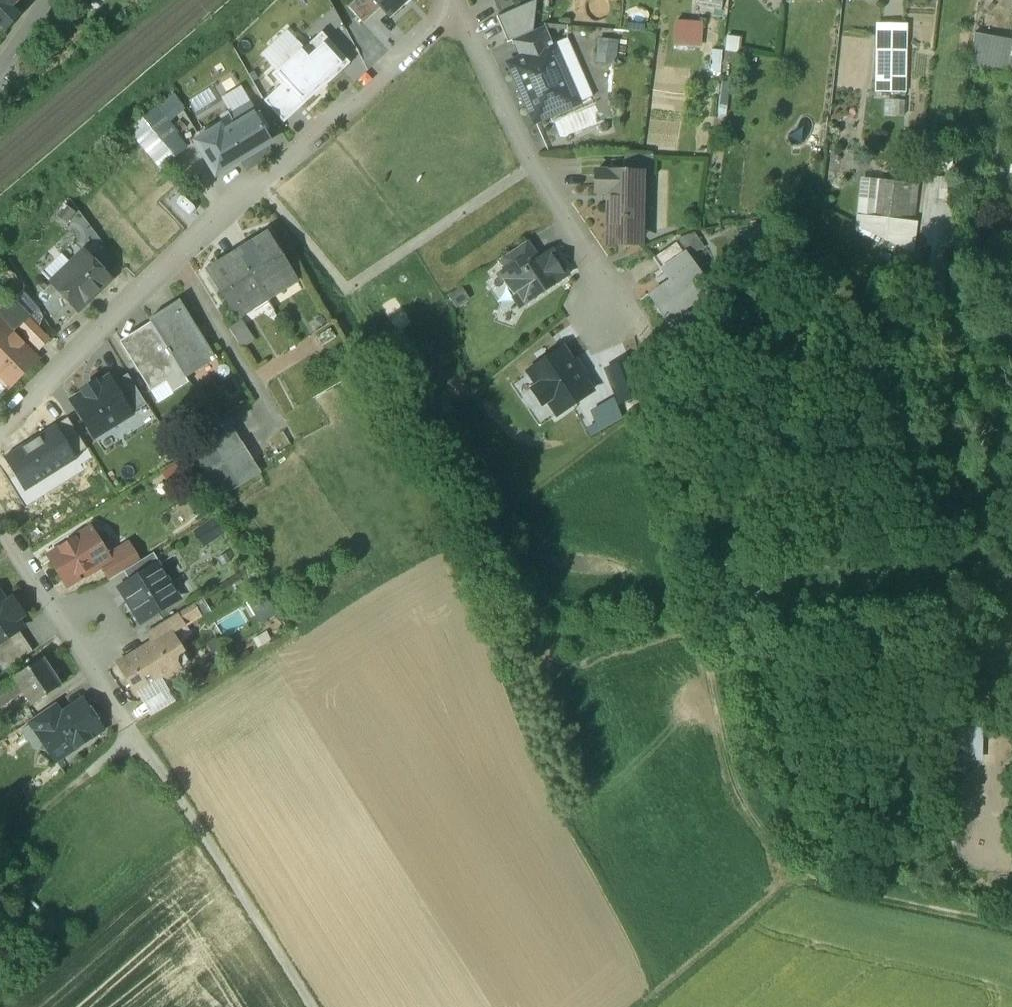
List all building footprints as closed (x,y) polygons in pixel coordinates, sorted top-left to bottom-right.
[(6,31),(19,15),(18,14),(11,6),(15,2),(12,0),(0,0),(0,25),(6,31)] [(348,6),(362,22),(379,6),(374,0),(355,0),(348,6)] [(379,6),(389,16),(406,0),(374,0),(379,6)] [(534,31),(537,0),(497,17),(508,42),(512,41),(534,31)] [(697,7),(727,11),(729,0),(698,0),(697,7)] [(66,31),(73,43),(87,34),(79,23),(66,31)] [(705,24),(676,24),(677,49),(706,49),(705,24)] [(534,31),(512,41),(520,59),(553,45),(545,26),(534,31)] [(282,85),(302,107),(315,95),(313,92),(324,81),(328,85),(351,63),(322,33),(305,49),(299,42),(284,55),(288,59),(272,74),(282,85)] [(995,38),(975,33),(972,69),(988,73),(995,38)] [(599,38),(598,66),(614,67),(615,39),(599,38)] [(995,38),(988,73),(1011,76),(1011,41),(995,38)] [(729,39),(728,50),(747,52),(748,40),(729,39)] [(520,59),(509,64),(534,122),(578,103),(553,45),(520,59)] [(891,47),(877,47),(876,93),(890,93),(891,47)] [(905,47),(891,47),(890,93),(905,93),(905,47)] [(728,50),(706,49),(703,63),(714,64),(712,74),(724,77),(728,50)] [(285,123),(302,107),(282,85),(264,101),(285,123)] [(176,93),(133,132),(163,166),(188,144),(170,125),(189,107),(176,93)] [(907,102),(887,101),(886,118),(907,118),(907,102)] [(251,102),(229,114),(236,126),(257,113),(251,102)] [(236,126),(224,134),(240,160),(269,142),(263,132),(267,129),(257,113),(236,126)] [(229,114),(217,122),(220,126),(224,134),(236,126),(229,114)] [(220,126),(194,141),(215,175),(228,167),(240,160),(224,134),(220,126)] [(629,154),(628,172),(642,172),(657,173),(657,156),(629,154)] [(628,172),(596,171),(596,191),(608,191),(607,231),(621,232),(621,231),(638,232),(639,232),(639,207),(642,207),(642,172),(628,172)] [(907,187),(863,182),(858,226),(913,253),(915,223),(903,222),(907,187)] [(638,232),(621,231),(621,232),(621,240),(637,241),(638,232)] [(297,282),(267,234),(237,252),(259,288),(272,280),(279,292),(297,282)] [(527,242),(501,259),(507,269),(512,277),(539,259),(527,242)] [(677,242),(659,254),(667,266),(685,253),(677,242)] [(76,245),(44,275),(51,283),(83,252),(76,245)] [(539,259),(512,277),(507,269),(500,274),(514,296),(522,307),(530,301),(568,276),(551,251),(539,259)] [(87,257),(83,252),(51,283),(78,311),(110,281),(98,268),(99,267),(100,261),(95,256),(88,256),(87,257)] [(237,252),(207,271),(231,309),(237,319),(242,315),(254,308),(246,296),(259,288),(237,252)] [(692,264),(685,253),(667,266),(675,278),(649,297),(670,326),(693,309),(715,294),(694,263),(692,264)] [(474,302),(462,284),(445,295),(458,313),(474,302)] [(0,314),(0,323),(11,334),(28,317),(12,301),(0,314)] [(214,357),(179,301),(149,320),(151,324),(185,378),(211,362),(212,363),(217,359),(214,356),(214,357)] [(237,319),(231,309),(222,315),(235,335),(249,327),(242,315),(237,319)] [(670,326),(671,327),(679,339),(703,323),(693,309),(670,326)] [(29,319),(17,330),(37,351),(48,340),(29,319)] [(0,323),(0,379),(7,386),(35,359),(11,334),(0,323)] [(185,378),(151,324),(122,343),(151,390),(166,381),(173,391),(188,382),(185,378)] [(594,392),(564,346),(526,372),(557,417),(559,416),(594,392)] [(630,360),(606,370),(621,407),(645,397),(630,360)] [(113,385),(132,414),(146,405),(128,376),(113,385)] [(72,402),(95,438),(132,414),(113,385),(109,378),(96,386),(95,384),(84,391),(85,393),(72,402)] [(226,417),(185,443),(206,475),(246,451),(226,417)] [(75,457),(87,449),(68,419),(56,426),(75,457)] [(77,459),(75,457),(56,426),(4,459),(25,492),(77,459)] [(246,451),(206,475),(219,497),(259,472),(246,451)] [(183,461),(162,474),(169,485),(190,473),(183,461)] [(219,515),(195,531),(205,547),(230,532),(219,515)] [(90,530),(74,540),(76,544),(51,559),(66,583),(91,568),(93,571),(100,567),(109,561),(106,557),(90,530)] [(128,543),(106,557),(109,561),(100,567),(109,581),(123,572),(140,562),(128,543)] [(140,562),(123,572),(130,583),(157,566),(158,567),(161,565),(154,554),(140,562)] [(130,583),(120,588),(128,600),(127,601),(133,611),(134,610),(141,622),(178,600),(158,567),(157,566),(130,583)] [(0,596),(0,643),(18,631),(22,628),(16,620),(23,616),(12,600),(6,604),(0,596)] [(193,604),(177,615),(184,625),(183,626),(184,626),(201,616),(193,604)] [(177,615),(146,633),(153,644),(170,633),(170,634),(183,626),(184,625),(177,615)] [(0,643),(0,668),(3,672),(33,652),(18,631),(0,643)] [(153,644),(119,665),(138,695),(179,670),(174,662),(176,656),(181,652),(170,634),(170,633),(153,644)] [(43,660),(14,679),(14,680),(22,691),(32,706),(61,686),(43,660)] [(0,689),(0,707),(22,691),(14,680),(0,689)] [(61,715),(36,732),(42,741),(40,750),(50,752),(56,762),(102,731),(97,723),(98,717),(93,710),(88,709),(82,701),(61,715)] [(54,705),(29,722),(36,732),(61,715),(54,705)] [(990,722),(957,722),(957,751),(969,751),(969,762),(990,762),(990,722)]
